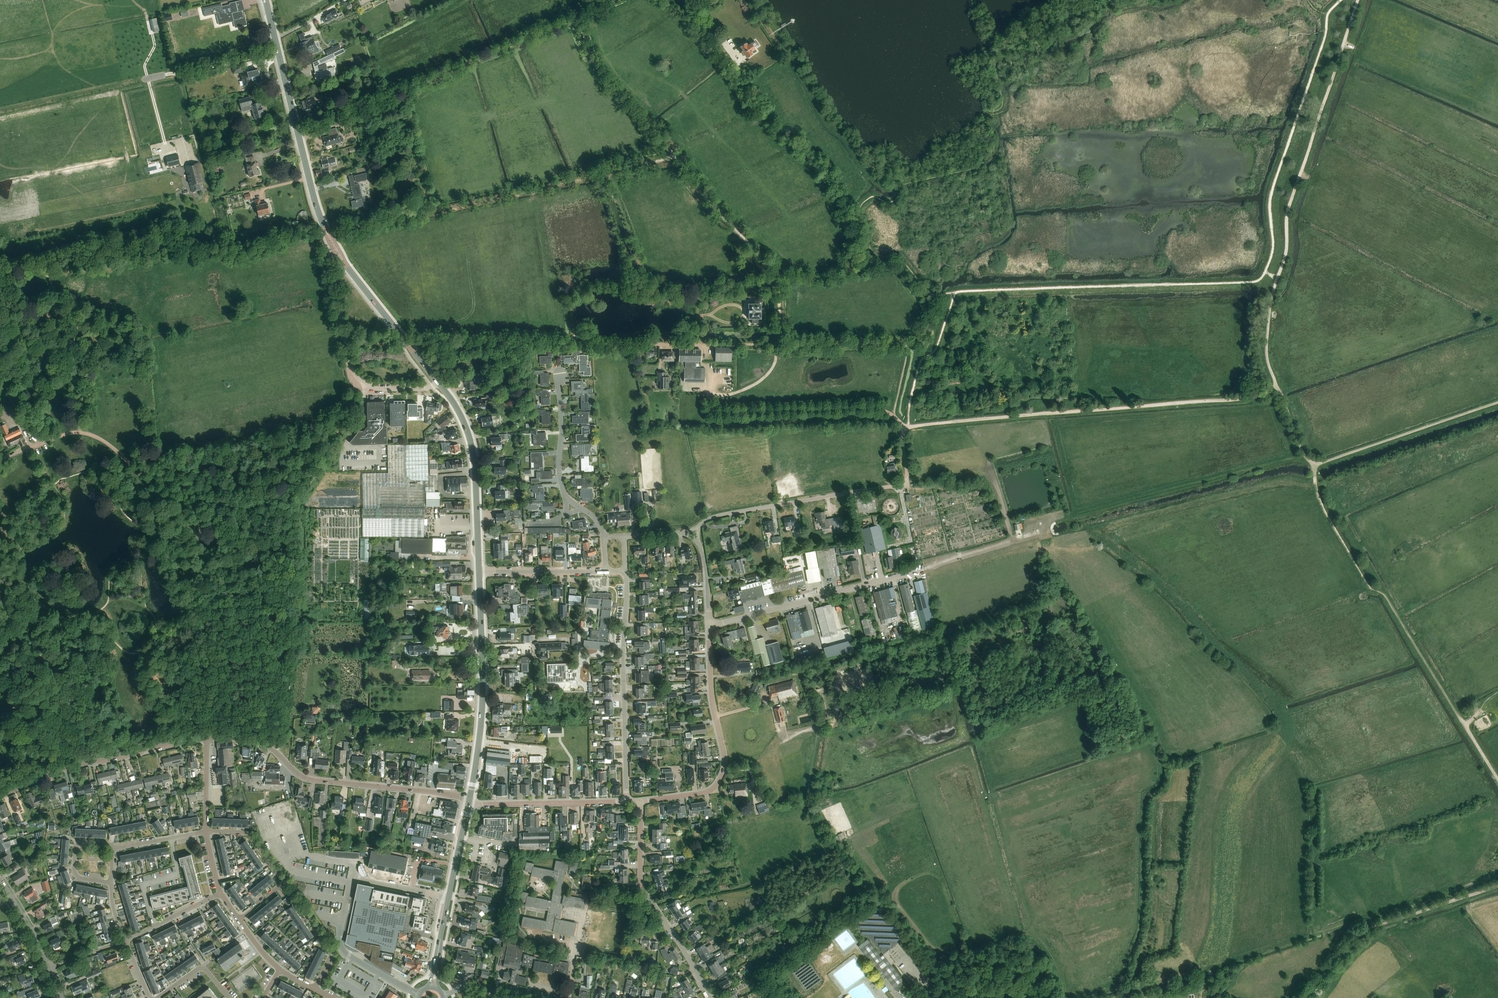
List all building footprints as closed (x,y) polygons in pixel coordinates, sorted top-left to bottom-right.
[(235,28),(247,25),(244,14),(243,15),(242,11),(241,11),(240,8),(243,7),(242,1),(242,0),(230,3),(230,5),(222,7),(222,4),(203,8),(205,16),(216,13),(219,25),(224,23),(224,24),(224,23),(234,21),(235,28)] [(325,23),(327,22),(333,19),(334,19),(339,16),(339,17),(344,15),(342,12),(337,14),(335,10),(330,13),(331,14),(322,19),(325,23)] [(322,39),(314,43),(316,49),(325,46),(322,39)] [(304,54),(313,51),(309,40),(300,44),(301,47),(300,47),(302,52),(303,51),(304,54)] [(755,48),(758,46),(755,41),(752,43),(751,43),(747,46),(745,44),(740,47),(743,51),(741,52),(744,55),(745,54),(748,58),(752,54),(751,52),(751,51),(755,49),(755,48)] [(316,80),(329,77),(335,75),(333,67),(328,69),(326,63),(331,60),(331,58),(335,56),(334,53),(319,60),(320,65),(314,66),(315,73),(314,73),(316,80)] [(232,66),(233,74),(243,72),(242,65),(232,66)] [(257,76),(259,75),(258,70),(244,73),(244,75),(242,75),(244,86),(251,84),(259,82),(257,76)] [(314,99),(319,97),(318,93),(319,93),(317,89),(312,91),(313,95),(311,95),(312,97),(301,100),(304,111),(305,110),(306,113),(311,111),(310,109),(313,108),(313,107),(317,106),(314,99)] [(262,121),(264,119),(263,117),(264,117),(260,103),(252,105),(250,97),(239,100),(242,112),(253,109),(255,118),(256,118),(256,121),(258,122),(262,121)] [(340,142),(343,141),(344,140),(343,137),(341,137),(339,137),(336,128),(328,130),(329,136),(323,138),(326,146),(340,142)] [(169,167),(181,164),(178,155),(166,158),(169,167)] [(256,175),(260,174),(259,170),(257,171),(254,157),(249,158),(250,164),(247,165),(249,172),(248,173),(248,174),(248,175),(249,175),(250,176),(253,176),(256,176),(256,175)] [(318,177),(330,174),(328,166),(336,164),(335,159),(328,161),(327,160),(322,162),(323,167),(321,168),(322,169),(316,171),(318,176),(318,177)] [(199,163),(185,166),(189,181),(191,189),(192,192),(201,190),(199,184),(204,182),(199,163)] [(356,183),(366,180),(366,173),(355,176),(356,183)] [(359,184),(355,185),(353,176),(349,177),(354,198),(356,198),(357,201),(352,202),(353,208),(366,205),(365,202),(369,201),(368,198),(363,199),(359,184)] [(264,215),(270,213),(269,212),(269,211),(267,203),(260,204),(259,198),(255,200),(259,216),(264,215)] [(761,314),(762,314),(762,308),(760,308),(760,304),(749,304),(749,319),(752,319),(752,323),(759,323),(758,319),(761,319),(761,314)] [(715,362),(732,362),(732,347),(716,347),(715,362)] [(680,361),(685,361),(696,361),(700,361),(701,350),(680,350),(680,361)] [(577,359),(577,360),(577,351),(572,351),(572,354),(571,354),(571,356),(564,356),(561,356),(561,361),(564,361),(564,363),(575,363),(575,364),(577,364),(577,359)] [(551,357),(552,357),(552,355),(548,355),(548,357),(544,357),(540,357),(540,364),(551,364),(551,357)] [(591,367),(587,367),(587,360),(588,360),(588,355),(585,355),(579,355),(579,356),(577,356),(577,359),(577,364),(580,364),(580,372),(584,372),(584,375),(591,375),(591,367)] [(696,368),(685,368),(684,368),(684,382),(700,382),(705,382),(705,368),(696,368)] [(545,374),(542,371),(542,370),(533,371),(533,375),(540,375),(541,385),(549,385),(548,376),(545,376),(545,374)] [(669,389),(669,377),(666,377),(666,373),(657,373),(657,382),(660,382),(660,389),(669,389)] [(476,389),(476,379),(482,379),(482,374),(476,374),(476,377),(472,377),(472,379),(465,379),(465,384),(467,384),(467,390),(475,389),(476,389)] [(580,394),(588,393),(593,393),(592,389),(588,389),(588,390),(583,390),(583,381),(571,381),(572,392),(576,392),(576,396),(578,396),(580,396),(580,394)] [(538,396),(541,396),(541,404),(549,404),(549,395),(546,395),(546,393),(543,393),(543,390),(536,390),(537,394),(538,394),(538,396)] [(589,404),(588,393),(580,394),(580,396),(581,396),(582,410),(589,410),(590,410),(590,404),(589,404)] [(485,402),(493,401),(492,394),(486,395),(486,398),(481,398),(482,399),(475,400),(475,407),(477,407),(477,408),(480,408),(480,407),(481,407),(481,409),(486,409),(485,402)] [(394,403),(390,403),(390,426),(406,426),(405,403),(400,403),(400,401),(394,401),(394,403)] [(376,402),(367,402),(367,426),(364,431),(359,431),(349,442),(352,445),(387,444),(387,428),(385,428),(384,404),(376,404),(376,402)] [(433,404),(431,415),(434,415),(434,411),(438,411),(439,411),(440,411),(441,410),(442,405),(441,404),(440,403),(439,403),(435,402),(434,404),(433,404)] [(407,411),(407,419),(409,419),(409,417),(417,417),(417,419),(423,419),(423,408),(418,408),(417,404),(408,404),(408,411),(407,411)] [(545,410),(537,410),(537,416),(541,415),(542,424),(550,423),(550,412),(545,412),(545,410)] [(493,420),(500,419),(498,413),(491,413),(492,416),(481,418),(483,426),(493,424),(493,420)] [(442,428),(436,429),(438,432),(442,431),(446,430),(447,429),(445,427),(451,422),(446,415),(437,422),(442,428)] [(581,423),(581,425),(587,425),(587,423),(589,423),(589,415),(572,416),(573,424),(581,423)] [(24,438),(19,428),(9,433),(5,424),(1,426),(6,438),(10,446),(19,442),(21,446),(26,444),(24,438)] [(589,433),(589,427),(596,427),(596,425),(588,425),(581,425),(581,427),(582,427),(582,435),(576,435),(576,441),(591,441),(591,433),(589,433)] [(446,430),(442,431),(443,432),(444,432),(445,436),(446,439),(448,439),(451,438),(453,437),(453,438),(454,440),(458,438),(457,436),(455,429),(447,431),(446,430)] [(534,445),(541,445),(542,445),(546,445),(545,434),(542,434),(542,433),(537,433),(537,430),(531,430),(531,434),(533,434),(534,445)] [(499,438),(491,438),(491,445),(496,445),(496,450),(502,449),(502,445),(501,445),(501,440),(508,439),(508,434),(499,434),(499,438)] [(424,531),(427,531),(427,519),(424,519),(424,516),(424,508),(424,506),(425,506),(425,492),(426,492),(426,499),(440,499),(440,492),(435,492),(434,476),(438,476),(438,460),(428,460),(428,444),(388,445),(389,473),(363,473),(363,508),(363,536),(388,536),(392,536),(392,537),(424,537),(424,531)] [(457,451),(460,451),(459,444),(445,447),(445,450),(450,449),(451,453),(453,452),(453,453),(454,452),(454,453),(456,453),(457,452),(457,451)] [(587,456),(591,456),(590,444),(578,444),(578,447),(572,448),(572,455),(576,455),(576,454),(580,454),(583,454),(583,457),(587,456)] [(539,469),(543,469),(542,456),(541,452),(531,453),(531,463),(534,463),(534,467),(532,467),(532,470),(539,469)] [(588,458),(587,458),(587,456),(583,457),(580,457),(580,459),(581,459),(582,470),(589,470),(588,458)] [(457,468),(462,467),(461,460),(459,460),(455,460),(452,461),(446,462),(447,469),(453,468),(453,469),(457,468)] [(494,474),(506,474),(506,467),(505,467),(505,460),(500,460),(500,467),(494,467),(494,474)] [(888,473),(896,471),(895,465),(895,463),(891,464),(891,466),(887,467),(888,473)] [(539,469),(539,470),(538,470),(538,472),(536,472),(536,478),(541,478),(541,479),(552,478),(552,471),(548,471),(544,472),(544,469),(543,469),(539,469)] [(461,487),(468,487),(467,477),(446,478),(446,492),(461,491),(461,487)] [(573,480),(572,480),(572,483),(573,483),(573,486),(577,486),(577,485),(581,485),(581,488),(582,488),(585,487),(588,487),(592,487),(592,484),(588,484),(587,478),(584,478),(573,479),(573,480)] [(495,498),(505,498),(505,491),(505,490),(504,490),(504,485),(498,485),(498,491),(495,491),(495,498)] [(538,486),(531,486),(531,489),(532,489),(532,493),(536,493),(537,500),(534,500),(531,500),(531,502),(531,503),(545,502),(545,500),(544,500),(543,488),(538,489),(538,486)] [(582,490),(581,490),(581,498),(583,498),(583,501),(593,501),(593,497),(594,497),(594,493),(592,493),(592,489),(588,489),(588,487),(585,487),(582,488),(582,490)] [(641,492),(632,492),(633,503),(642,502),(641,492)] [(630,494),(625,495),(626,510),(633,510),(633,505),(630,505),(630,494)] [(883,507),(883,508),(883,509),(883,510),(883,511),(884,511),(884,512),(885,512),(885,513),(886,514),(887,514),(887,515),(888,515),(889,515),(889,516),(890,516),(891,516),(892,516),(893,516),(894,516),(894,515),(895,515),(896,515),(897,514),(898,514),(898,513),(899,512),(899,511),(900,511),(900,510),(900,509),(900,508),(900,507),(900,506),(900,505),(900,504),(900,503),(899,503),(899,502),(899,501),(898,501),(898,500),(897,500),(896,499),(895,499),(894,498),(893,498),(892,498),(891,498),(890,498),(889,498),(889,499),(888,499),(887,499),(887,500),(886,500),(885,501),(884,502),(884,503),(883,503),(883,504),(883,505),(883,506),(883,507)] [(447,508),(443,508),(443,509),(440,510),(440,513),(447,513),(447,510),(448,510),(448,509),(464,509),(464,501),(462,501),(462,502),(455,502),(443,502),(443,504),(447,504),(447,508)] [(531,503),(525,503),(525,509),(536,509),(536,505),(542,504),(542,511),(553,511),(553,507),(555,507),(555,503),(553,503),(550,503),(550,502),(545,502),(531,503)] [(511,520),(511,519),(514,518),(514,516),(522,515),(521,509),(503,510),(504,514),(496,514),(496,521),(505,520),(511,520)] [(618,527),(631,526),(630,512),(607,514),(608,522),(614,522),(614,523),(617,522),(618,527)] [(836,533),(845,531),(843,517),(825,519),(824,512),(815,513),(815,516),(816,516),(817,523),(821,522),(822,527),(834,525),(836,533)] [(797,529),(796,525),(795,516),(784,518),(786,527),(793,525),(795,537),(802,536),(801,528),(797,529)] [(585,519),(572,521),(573,529),(580,528),(582,528),(583,529),(587,529),(585,519)] [(772,534),(775,534),(772,520),(764,522),(766,532),(771,532),(772,534)] [(867,554),(886,549),(881,525),(861,529),(867,554)] [(738,547),(741,546),(740,541),(739,541),(737,537),(740,536),(738,527),(732,528),(733,532),(731,533),(731,532),(730,532),(729,531),(725,532),(726,535),(722,536),(723,541),(729,540),(730,543),(727,544),(729,551),(734,550),(734,551),(738,550),(738,547)] [(891,533),(891,534),(892,535),(892,536),(892,537),(893,537),(894,538),(895,538),(895,539),(896,539),(897,539),(898,539),(899,539),(899,538),(900,538),(901,538),(901,537),(902,536),(902,535),(903,534),(903,533),(903,532),(902,532),(902,531),(902,530),(901,530),(901,529),(900,529),(900,528),(899,528),(898,528),(897,528),(896,528),(895,528),(894,528),(894,529),(893,529),(893,530),(892,530),(892,531),(892,532),(891,532),(891,533)] [(846,539),(847,544),(854,543),(860,542),(859,540),(858,540),(857,534),(853,535),(853,537),(846,539)] [(403,538),(403,540),(400,540),(399,541),(399,547),(400,548),(402,548),(402,553),(432,554),(432,555),(446,555),(460,556),(460,554),(466,554),(467,537),(459,538),(459,536),(451,537),(451,539),(433,539),(403,538)] [(361,538),(360,560),(369,560),(369,539),(361,538)] [(596,554),(594,548),(590,549),(588,542),(583,543),(584,546),(583,546),(584,551),(587,550),(588,556),(596,554)] [(671,557),(674,557),(674,546),(666,546),(666,553),(670,553),(671,557)] [(842,556),(855,554),(854,546),(841,548),(842,556)] [(528,547),(528,553),(525,553),(525,561),(532,561),(532,555),(533,555),(533,556),(537,556),(537,551),(537,547),(528,547)] [(644,554),(644,547),(637,547),(637,548),(634,548),(634,555),(638,555),(638,554),(641,554),(642,563),(648,563),(648,557),(644,557),(644,554)] [(656,556),(657,560),(657,561),(662,561),(662,552),(659,552),(658,547),(655,547),(653,547),(653,548),(652,548),(652,556),(656,556)] [(691,554),(692,553),(691,551),(690,547),(684,548),(684,549),(678,550),(679,552),(680,556),(685,555),(686,559),(687,559),(688,560),(691,560),(691,558),(692,558),(691,554)] [(836,566),(838,566),(835,547),(817,550),(820,569),(824,569),(825,578),(838,576),(836,566)] [(550,561),(550,555),(552,554),(551,548),(548,548),(548,550),(541,550),(541,555),(542,555),(542,561),(550,561)] [(568,548),(568,554),(572,554),(572,561),(581,560),(580,554),(581,550),(576,550),(576,548),(568,548)] [(893,556),(892,557),(885,558),(887,569),(894,567),(893,559),(900,558),(898,548),(891,549),(893,556)] [(505,550),(494,550),(494,558),(502,557),(502,556),(505,556),(505,559),(511,559),(511,555),(505,556),(505,550)] [(564,554),(561,554),(561,550),(556,550),(556,554),(556,561),(564,561),(564,554)] [(808,583),(821,581),(816,551),(805,552),(808,569),(806,570),(808,583)] [(742,574),(746,573),(742,559),(738,560),(737,558),(725,562),(726,565),(732,563),(734,570),(736,569),(737,573),(741,572),(742,574)] [(851,575),(859,573),(857,560),(848,562),(851,575)] [(444,566),(444,568),(448,568),(448,580),(462,580),(462,576),(465,576),(465,567),(462,567),(462,566),(444,566)] [(740,594),(741,596),(742,602),(765,596),(765,595),(806,584),(802,570),(747,585),(748,589),(739,591),(740,594)] [(746,576),(748,582),(755,580),(758,579),(756,573),(753,574),(746,576)] [(696,576),(687,576),(683,576),(683,581),(679,581),(679,588),(689,588),(688,582),(696,582),(696,576)] [(649,579),(641,579),(641,582),(639,582),(639,589),(646,589),(650,589),(650,583),(649,583),(649,579)] [(928,601),(926,593),(928,592),(925,580),(920,581),(915,583),(918,595),(915,596),(917,603),(923,630),(935,627),(929,600),(928,601)] [(456,595),(456,596),(462,595),(462,586),(456,586),(450,586),(450,582),(439,583),(439,591),(450,591),(450,595),(456,595)] [(519,594),(516,594),(516,589),(511,589),(511,585),(510,584),(505,584),(504,585),(504,586),(496,586),(496,587),(495,588),(495,589),(496,590),(496,591),(497,591),(497,598),(502,598),(502,599),(502,600),(504,600),(509,600),(509,602),(510,603),(519,604),(519,594)] [(900,586),(907,613),(909,618),(907,619),(912,636),(923,633),(917,610),(915,611),(908,584),(900,586)] [(538,585),(538,590),(535,590),(535,597),(539,597),(539,596),(545,596),(545,597),(549,597),(549,590),(547,590),(547,585),(546,585),(538,585)] [(552,590),(552,596),(553,596),(553,597),(560,597),(560,596),(563,596),(563,590),(560,590),(560,585),(552,585),(552,590)] [(891,609),(888,599),(896,597),(894,587),(874,593),(881,620),(893,617),(893,615),(892,612),(891,612),(890,609),(891,609)] [(568,600),(569,600),(569,604),(574,604),(574,601),(581,601),(581,596),(576,596),(576,589),(570,589),(569,595),(568,600)] [(737,597),(741,596),(740,594),(739,591),(736,592),(735,589),(729,591),(731,599),(737,597)] [(683,594),(683,599),(686,599),(691,599),(697,598),(697,591),(691,591),(691,595),(687,595),(687,593),(683,594)] [(597,630),(591,629),(591,630),(590,638),(588,638),(588,641),(584,640),(584,648),(609,650),(609,643),(608,642),(609,628),(609,621),(610,621),(610,618),(610,617),(610,610),(611,610),(611,607),(611,600),(612,600),(611,599),(612,594),(597,593),(597,594),(586,593),(586,598),(589,599),(588,603),(586,603),(586,604),(599,606),(597,630)] [(639,604),(645,604),(649,604),(649,597),(656,597),(656,593),(645,593),(645,595),(639,595),(639,604)] [(861,616),(871,613),(866,595),(856,598),(861,616)] [(451,618),(461,618),(461,615),(463,615),(463,605),(456,605),(456,604),(450,604),(451,618)] [(516,623),(518,623),(521,623),(520,613),(522,613),(522,612),(525,611),(527,611),(527,605),(524,605),(520,606),(520,604),(516,604),(513,605),(513,608),(514,608),(514,612),(510,612),(505,612),(505,614),(505,616),(506,616),(506,621),(509,621),(511,621),(514,621),(514,623),(516,623)] [(744,604),(734,607),(736,613),(746,611),(744,604)] [(824,637),(838,634),(830,605),(816,609),(824,637)] [(697,606),(691,606),(687,607),(688,610),(689,610),(689,614),(698,614),(697,606)] [(645,612),(650,612),(653,612),(653,608),(645,608),(645,611),(638,611),(638,620),(645,620),(645,612)] [(813,629),(808,610),(799,613),(798,612),(796,613),(796,614),(787,616),(793,640),(802,638),(801,633),(805,632),(804,631),(813,629)] [(415,619),(415,612),(406,611),(406,619),(415,619)] [(867,638),(877,636),(872,617),(862,620),(867,638)] [(768,632),(780,629),(778,619),(766,623),(768,632)] [(637,635),(643,635),(648,635),(647,628),(654,628),(654,623),(643,623),(643,626),(637,626),(637,635)] [(448,635),(450,635),(450,631),(448,631),(448,627),(446,627),(446,626),(434,627),(434,630),(435,630),(435,635),(437,635),(437,636),(443,636),(443,638),(447,638),(447,636),(448,636),(448,635)] [(685,627),(685,636),(692,636),(692,632),(698,632),(698,626),(685,627)] [(754,626),(748,627),(755,654),(761,653),(764,666),(783,661),(778,642),(766,645),(764,637),(758,639),(754,626)] [(497,638),(497,640),(499,642),(504,642),(504,639),(511,639),(511,634),(516,633),(516,628),(514,628),(508,629),(508,632),(509,632),(509,633),(500,633),(500,635),(499,635),(500,638),(497,638)] [(731,640),(739,638),(747,636),(745,628),(726,632),(727,636),(723,637),(725,647),(733,645),(731,640)] [(689,640),(689,643),(685,643),(685,645),(699,645),(698,639),(693,639),(692,636),(685,636),(685,640),(689,640)] [(635,647),(639,647),(639,649),(639,653),(644,652),(644,649),(649,649),(649,642),(643,642),(643,641),(634,642),(635,647)] [(567,642),(561,643),(561,642),(538,643),(538,651),(539,651),(539,653),(539,659),(548,659),(548,653),(547,650),(561,650),(567,649),(567,642)] [(429,645),(409,645),(410,655),(429,654),(429,645)] [(514,658),(513,653),(512,654),(512,649),(504,649),(504,650),(500,650),(501,657),(505,657),(509,657),(509,659),(514,658)] [(822,651),(794,659),(796,663),(823,656),(822,651)] [(644,665),(644,659),(644,658),(653,658),(653,654),(644,654),(644,655),(640,655),(640,657),(635,657),(635,666),(644,665)] [(751,662),(731,663),(732,671),(741,670),(741,672),(751,671),(751,670),(755,670),(754,662),(751,663),(751,662)] [(547,664),(547,683),(571,682),(571,681),(578,681),(577,669),(568,669),(568,663),(547,664)] [(613,671),(613,668),(614,668),(614,663),(605,663),(605,668),(604,668),(604,672),(607,672),(607,671),(613,671)] [(516,682),(515,679),(515,676),(518,676),(518,669),(501,670),(501,676),(505,676),(505,685),(511,685),(511,686),(514,686),(514,690),(520,690),(519,681),(516,682)] [(412,680),(430,680),(430,670),(412,671),(412,680)] [(641,673),(635,673),(636,682),(641,682),(647,682),(647,675),(649,675),(649,670),(641,670),(641,671),(641,673)] [(587,675),(578,675),(578,687),(587,687),(587,675)] [(781,699),(797,696),(793,680),(769,686),(771,696),(778,695),(779,700),(781,699)] [(687,692),(693,692),(697,691),(697,688),(700,688),(700,682),(686,682),(687,685),(691,685),(691,688),(687,688),(687,692)] [(636,697),(642,697),(645,697),(645,691),(649,691),(649,685),(642,685),(642,688),(641,688),(636,688),(636,697)] [(458,691),(458,694),(458,699),(467,699),(467,701),(472,701),(472,699),(474,699),(474,689),(464,688),(464,690),(461,690),(461,691),(458,691)] [(693,706),(699,705),(698,702),(701,702),(700,695),(691,696),(689,696),(689,694),(686,695),(687,703),(692,702),(693,706)] [(454,711),(454,701),(444,701),(444,711),(454,711)] [(651,706),(656,706),(656,701),(651,701),(647,701),(642,702),(642,704),(636,704),(637,713),(642,713),(646,713),(646,706),(648,706),(651,706)] [(514,705),(502,704),(494,703),(493,714),(492,721),(502,722),(503,718),(499,718),(499,715),(502,715),(511,715),(511,708),(514,708),(514,705)] [(782,706),(775,708),(778,722),(785,720),(782,706)] [(306,718),(305,724),(315,724),(316,716),(313,716),(313,714),(309,714),(309,718),(306,718)] [(458,725),(458,721),(453,720),(454,716),(446,716),(446,720),(448,720),(447,730),(457,731),(458,730),(458,728),(457,728),(457,725),(458,725)] [(634,724),(637,724),(638,730),(646,730),(646,723),(641,723),(641,719),(634,719),(634,724)] [(680,728),(680,723),(670,723),(670,731),(677,731),(677,728),(680,728)] [(693,737),(692,734),(705,732),(704,724),(690,726),(691,732),(685,733),(686,737),(693,737)] [(507,730),(508,727),(502,727),(502,728),(491,727),(490,736),(499,737),(499,733),(501,733),(502,730),(507,730)] [(595,733),(607,733),(607,738),(603,738),(603,740),(609,740),(609,737),(613,736),(613,730),(600,730),(595,730),(595,733)] [(652,736),(652,735),(654,735),(654,731),(648,732),(648,731),(638,732),(638,734),(634,735),(634,740),(638,740),(638,744),(646,744),(646,736),(641,736),(641,735),(648,734),(648,736),(652,736)] [(348,751),(349,748),(349,742),(344,741),(344,750),(336,750),(335,762),(344,762),(345,751),(348,751)] [(455,741),(454,741),(448,741),(447,747),(449,748),(451,748),(451,753),(452,754),(462,754),(462,745),(457,745),(455,745),(455,741)] [(218,766),(235,765),(234,752),(232,752),(232,748),(233,748),(233,742),(217,743),(218,749),(219,749),(219,758),(217,758),(218,766)] [(598,750),(598,753),(614,752),(614,746),(610,746),(609,742),(602,742),(602,746),(607,746),(607,750),(602,750),(602,749),(598,750)] [(695,747),(695,751),(709,748),(707,742),(701,743),(701,746),(695,747)] [(298,744),(297,758),(305,758),(306,745),(298,744)] [(254,759),(255,752),(251,752),(252,748),(243,746),(242,755),(245,756),(244,759),(252,761),(251,764),(255,764),(255,760),(254,759)] [(634,750),(634,755),(640,755),(642,755),(642,757),(642,758),(646,758),(647,757),(647,755),(648,755),(648,750),(651,750),(651,747),(643,747),(643,750),(642,750),(638,750),(634,750)] [(314,748),(313,759),(316,760),(315,768),(327,769),(328,761),(317,760),(318,753),(318,748),(314,748)] [(709,748),(695,751),(699,750),(700,756),(710,754),(709,748)] [(488,752),(487,762),(489,762),(488,765),(496,766),(511,767),(511,764),(509,764),(510,757),(510,752),(488,749),(488,752)] [(256,751),(255,756),(258,757),(257,760),(256,764),(261,766),(262,762),(263,763),(265,759),(264,758),(264,757),(263,756),(264,754),(260,752),(260,753),(256,751)] [(194,761),(197,761),(196,757),(195,757),(195,753),(193,753),(192,753),(191,753),(190,753),(189,754),(190,758),(189,758),(189,761),(188,761),(188,767),(194,767),(194,761)] [(175,757),(176,763),(183,762),(182,755),(175,757)] [(364,764),(365,757),(352,756),(352,763),(364,764)] [(371,768),(370,773),(373,774),(380,775),(381,769),(384,769),(385,761),(381,761),(382,759),(375,758),(374,768),(371,768)] [(404,768),(403,774),(405,774),(405,780),(411,781),(412,771),(415,771),(415,765),(416,762),(416,761),(408,760),(407,767),(406,767),(406,768),(404,768)] [(391,768),(391,771),(390,775),(391,775),(391,779),(398,779),(398,771),(397,771),(398,764),(388,763),(388,768),(391,768)] [(448,763),(448,769),(451,770),(451,772),(465,773),(466,767),(458,766),(458,764),(448,763)] [(270,772),(265,772),(265,771),(261,771),(261,772),(251,772),(251,779),(265,780),(265,784),(281,785),(281,784),(285,785),(285,777),(280,776),(280,766),(275,766),(275,765),(268,764),(268,771),(270,771),(270,772)] [(496,766),(488,765),(487,765),(485,773),(484,787),(490,788),(491,784),(496,785),(496,782),(491,781),(492,774),(496,775),(496,766)] [(228,770),(226,770),(226,769),(227,769),(227,767),(217,768),(217,773),(218,773),(218,775),(219,775),(220,785),(229,784),(230,787),(231,787),(232,790),(236,789),(236,786),(237,786),(235,768),(229,769),(230,772),(228,773),(228,770)] [(547,778),(547,780),(547,783),(547,784),(547,787),(546,787),(546,789),(547,789),(547,795),(554,795),(554,783),(554,780),(553,780),(550,780),(550,772),(551,772),(551,768),(544,768),(544,778),(547,778)] [(427,774),(427,770),(417,769),(416,781),(424,782),(424,779),(428,779),(428,774),(427,774)] [(665,772),(665,773),(666,781),(657,781),(657,789),(665,789),(665,791),(674,791),(673,780),(672,772),(672,769),(662,769),(662,773),(665,772)] [(700,781),(708,780),(707,769),(699,770),(700,781)] [(465,773),(451,772),(451,774),(445,774),(445,772),(443,771),(439,771),(438,773),(437,788),(454,790),(455,789),(455,786),(464,787),(464,781),(465,773)] [(606,782),(606,771),(597,771),(597,782),(599,782),(600,785),(599,785),(599,795),(607,795),(606,785),(601,785),(601,782),(604,782),(606,782)] [(104,773),(106,780),(109,779),(110,782),(112,782),(112,779),(110,772),(104,773)] [(102,781),(106,780),(104,773),(97,775),(99,785),(103,784),(102,781)] [(169,773),(162,775),(163,782),(170,780),(169,773)] [(512,784),(512,785),(511,785),(511,795),(517,795),(517,785),(517,779),(518,779),(518,776),(514,776),(514,775),(512,775),(512,773),(509,773),(509,780),(511,780),(512,784)] [(566,796),(566,786),(569,786),(569,775),(563,775),(563,783),(561,785),(561,786),(559,786),(559,796),(566,796)] [(582,784),(582,780),(578,781),(578,786),(572,786),(572,796),(580,796),(580,791),(581,791),(581,790),(583,790),(582,784)] [(617,780),(612,780),(612,795),(619,794),(619,787),(620,787),(620,783),(617,784),(617,780)] [(643,784),(643,780),(634,781),(635,792),(643,792),(643,784)] [(132,789),(133,796),(136,795),(135,791),(138,790),(138,788),(136,781),(130,782),(132,789)] [(63,790),(65,798),(65,799),(69,798),(68,794),(71,793),(70,788),(72,787),(71,785),(68,785),(67,782),(61,783),(63,790)] [(530,791),(530,782),(524,782),(525,784),(521,784),(521,793),(523,793),(523,795),(530,795),(530,791)] [(62,802),(66,801),(65,799),(65,798),(63,790),(61,783),(54,785),(57,796),(60,795),(62,802)] [(89,793),(92,792),(93,794),(99,793),(97,785),(92,787),(91,783),(84,785),(86,793),(87,799),(88,799),(88,800),(89,800),(89,799),(90,799),(91,799),(91,798),(91,797),(91,796),(90,796),(90,795),(89,795),(89,793)] [(735,797),(747,796),(746,783),(734,784),(728,785),(729,793),(735,793),(735,797)] [(119,792),(126,791),(124,784),(117,785),(117,786),(119,792)] [(77,787),(78,794),(79,794),(79,795),(86,793),(84,785),(77,787)] [(296,801),(299,801),(298,804),(306,805),(306,807),(311,807),(313,798),(307,797),(307,798),(303,797),(304,793),(302,793),(302,790),(301,790),(301,788),(297,787),(295,796),(297,796),(296,801)] [(26,794),(28,798),(27,798),(30,804),(32,808),(38,805),(38,804),(42,803),(39,797),(35,798),(32,791),(26,794)] [(324,804),(325,794),(323,794),(323,792),(318,791),(318,793),(316,793),(315,803),(324,804)] [(332,802),(331,809),(342,810),(343,804),(344,797),(339,797),(339,796),(336,796),(335,796),(335,803),(332,802)] [(381,814),(382,810),(382,806),(383,798),(376,797),(376,802),(374,801),(374,806),(372,806),(371,812),(381,814)] [(353,807),(353,811),(359,811),(358,813),(360,813),(360,816),(366,816),(367,807),(363,807),(363,805),(364,805),(364,804),(365,799),(356,798),(356,803),(353,803),(353,807)] [(396,808),(396,799),(387,798),(385,821),(390,822),(392,811),(391,810),(391,807),(396,808)] [(15,812),(22,809),(18,800),(16,800),(16,799),(15,799),(14,799),(13,800),(12,801),(12,802),(10,803),(15,812)] [(409,805),(407,805),(407,803),(406,803),(406,800),(401,800),(400,800),(399,806),(401,806),(400,807),(399,807),(398,817),(402,817),(402,813),(407,814),(408,809),(409,805)] [(439,809),(439,810),(456,813),(458,804),(454,803),(441,800),(439,809)] [(760,814),(769,811),(765,801),(756,805),(760,814)] [(677,813),(678,818),(680,818),(680,821),(687,820),(686,817),(687,817),(685,805),(680,806),(679,802),(666,804),(662,805),(664,815),(668,814),(677,813)] [(698,803),(699,810),(704,809),(705,816),(712,815),(711,808),(706,809),(705,802),(698,803)] [(700,814),(699,810),(698,803),(691,804),(692,809),(689,809),(690,815),(693,815),(693,813),(696,813),(696,814),(700,814)] [(9,815),(4,804),(0,806),(0,812),(3,818),(9,815)] [(181,827),(187,826),(186,818),(183,819),(182,813),(181,813),(180,806),(177,807),(180,819),(181,827)] [(194,814),(193,808),(190,809),(191,812),(193,825),(199,824),(197,813),(194,814)] [(455,818),(456,813),(439,810),(439,809),(435,809),(433,814),(444,816),(443,818),(447,819),(448,817),(455,818)] [(601,809),(598,809),(598,812),(598,817),(604,817),(604,823),(606,823),(606,820),(606,809),(601,809)] [(606,809),(606,820),(610,820),(610,823),(614,823),(618,823),(618,815),(611,815),(611,809),(606,809)] [(584,822),(591,822),(591,825),(596,825),(596,822),(595,822),(595,811),(586,811),(586,817),(585,817),(585,819),(584,819),(584,822)] [(519,839),(519,847),(549,847),(549,827),(539,827),(539,815),(536,815),(536,813),(526,813),(526,818),(524,818),(524,827),(530,827),(530,831),(529,831),(529,833),(523,833),(519,833),(519,839)] [(563,813),(554,813),(555,824),(561,824),(561,832),(563,832),(567,832),(567,827),(566,827),(566,819),(563,819),(563,813)] [(570,825),(578,825),(578,813),(576,813),(572,813),(572,814),(570,814),(570,825)] [(19,814),(13,817),(17,824),(22,822),(19,814)] [(503,834),(508,834),(511,834),(511,831),(514,831),(515,814),(483,814),(483,824),(481,824),(481,825),(479,825),(477,834),(502,839),(502,837),(503,834)] [(140,821),(141,829),(147,827),(146,821),(142,822),(142,821),(142,819),(141,819),(140,815),(138,815),(139,819),(139,821),(140,821)] [(445,822),(436,820),(436,818),(433,817),(432,823),(433,823),(433,825),(416,822),(414,835),(431,838),(432,831),(446,834),(447,832),(452,833),(454,825),(454,823),(450,822),(450,821),(445,820),(445,822)] [(158,819),(152,823),(156,828),(162,824),(166,821),(165,819),(160,822),(158,819)] [(372,831),(373,820),(367,819),(365,830),(372,831)] [(666,832),(666,826),(666,823),(659,823),(659,829),(654,829),(652,829),(652,832),(652,836),(661,836),(661,832),(666,832)] [(165,829),(162,824),(156,828),(159,833),(165,829)] [(612,833),(615,833),(628,833),(628,827),(624,827),(624,825),(619,825),(619,827),(618,827),(618,831),(612,831),(612,833)] [(74,826),(74,829),(73,829),(73,832),(76,832),(76,836),(82,837),(82,829),(77,829),(77,826),(74,826)] [(612,833),(609,833),(609,837),(618,837),(618,841),(614,841),(614,844),(623,844),(623,840),(628,840),(628,833),(615,833),(612,833)] [(425,838),(412,835),(411,841),(424,844),(425,838)] [(654,843),(657,843),(657,849),(666,849),(666,836),(661,836),(652,836),(652,840),(652,843),(654,843)] [(226,837),(223,838),(216,839),(217,845),(225,844),(224,841),(226,840),(226,837)] [(430,839),(429,843),(430,843),(432,844),(431,850),(435,851),(435,852),(445,853),(447,844),(441,843),(441,841),(430,839)] [(244,849),(249,845),(246,840),(242,843),(241,840),(238,842),(242,847),(242,846),(244,849)] [(5,853),(11,849),(9,845),(4,847),(2,844),(0,845),(0,852),(4,849),(6,852),(5,853)] [(249,845),(244,849),(246,852),(247,854),(253,850),(249,845)] [(11,849),(5,853),(7,856),(1,859),(6,866),(12,862),(9,857),(14,854),(11,849)] [(231,849),(226,850),(226,849),(219,851),(220,857),(228,855),(227,851),(228,851),(231,851),(231,849)] [(150,850),(144,851),(146,858),(148,857),(150,862),(152,862),(153,862),(150,850)] [(253,850),(247,854),(248,856),(249,856),(251,859),(256,855),(253,850)] [(368,867),(368,869),(370,869),(372,869),(378,870),(379,871),(382,871),(384,871),(389,872),(391,873),(393,874),(396,873),(401,874),(403,875),(405,876),(405,874),(405,872),(406,866),(407,864),(408,859),(371,852),(370,857),(370,859),(369,865),(368,867)] [(504,882),(505,875),(510,876),(512,868),(510,867),(510,864),(508,864),(510,854),(499,852),(498,858),(500,859),(499,865),(501,866),(499,876),(497,875),(496,877),(490,876),(491,871),(488,870),(488,869),(481,867),(482,866),(475,865),(471,880),(478,882),(480,874),(482,874),(481,880),(489,881),(489,883),(501,886),(502,881),(504,882)] [(190,897),(190,900),(198,898),(197,896),(200,895),(199,893),(201,892),(191,854),(179,857),(181,865),(184,864),(192,896),(190,897)] [(220,857),(221,863),(229,861),(228,858),(228,857),(229,857),(230,857),(232,857),(232,854),(228,855),(220,857)] [(248,867),(249,868),(260,860),(256,855),(251,859),(253,861),(250,863),(251,864),(248,867)] [(662,856),(659,856),(659,855),(655,855),(655,856),(650,856),(650,863),(657,863),(657,864),(660,864),(662,864),(662,856)] [(16,866),(17,869),(27,864),(28,866),(31,864),(29,860),(16,866)] [(233,860),(229,861),(221,863),(223,869),(230,867),(229,863),(231,863),(234,863),(234,862),(233,860)] [(263,865),(260,860),(249,868),(249,869),(253,867),(253,868),(256,866),(258,869),(262,866),(263,865)] [(585,896),(580,895),(576,894),(577,891),(570,890),(569,896),(564,895),(564,896),(560,896),(565,870),(569,871),(568,873),(575,874),(578,862),(571,860),(570,864),(556,861),(554,871),(533,867),(534,863),(526,862),(524,871),(532,872),(531,876),(555,880),(551,901),(527,896),(528,893),(520,891),(519,900),(526,902),(526,905),(548,910),(546,921),(523,917),(522,926),(545,930),(546,928),(553,929),(553,932),(574,936),(576,923),(559,920),(563,904),(583,908),(585,899),(584,899),(585,896)] [(442,880),(444,870),(440,869),(440,868),(437,868),(438,863),(436,863),(435,867),(422,865),(419,879),(434,883),(435,878),(442,880)] [(237,866),(230,867),(223,869),(224,875),(232,873),(231,869),(232,868),(232,869),(237,868),(237,866)] [(17,885),(28,879),(23,869),(18,872),(19,874),(13,878),(17,885)] [(58,880),(69,876),(67,870),(61,872),(62,875),(57,876),(58,880)] [(654,875),(656,882),(662,880),(661,876),(665,875),(664,872),(660,873),(654,875)] [(269,875),(267,877),(263,873),(261,875),(264,879),(265,879),(269,885),(274,881),(270,876),(269,875)] [(590,889),(590,877),(588,877),(588,874),(583,874),(582,888),(590,889)] [(617,885),(617,882),(618,882),(626,882),(628,882),(628,875),(618,875),(618,879),(614,879),(614,882),(610,882),(610,881),(604,881),(604,885),(617,885)] [(69,876),(58,880),(59,882),(64,881),(65,884),(72,882),(69,876)] [(658,889),(669,885),(667,878),(662,880),(656,882),(658,889)] [(233,885),(227,890),(230,895),(240,887),(242,886),(241,884),(240,879),(235,880),(236,884),(238,886),(236,887),(237,888),(235,890),(234,889),(235,888),(233,885)] [(264,879),(260,882),(265,888),(269,885),(265,879),(264,879)] [(51,890),(48,880),(42,882),(45,891),(51,890)] [(119,885),(121,890),(128,888),(127,884),(128,884),(131,883),(131,881),(125,883),(119,885)] [(260,882),(255,886),(260,892),(265,888),(260,882)] [(76,889),(75,888),(73,894),(81,896),(82,892),(83,885),(77,884),(76,889)] [(255,896),(260,892),(255,886),(250,890),(255,896)] [(478,892),(479,888),(477,887),(470,886),(468,895),(477,896),(477,900),(490,903),(491,897),(478,895),(478,892)] [(91,894),(94,894),(95,888),(89,887),(87,898),(90,899),(91,894)] [(130,894),(128,890),(130,889),(130,890),(133,889),(132,887),(128,888),(121,890),(122,896),(130,894)] [(240,887),(230,895),(234,899),(240,895),(238,892),(238,893),(237,892),(239,891),(242,889),(240,887)] [(29,899),(37,894),(33,888),(25,892),(26,893),(24,894),(25,895),(25,896),(26,897),(27,898),(28,897),(29,899)] [(150,897),(153,909),(190,900),(190,897),(187,888),(156,896),(150,897)] [(349,942),(351,944),(364,951),(364,952),(369,955),(369,954),(370,954),(372,955),(370,961),(391,973),(392,968),(392,967),(401,972),(403,968),(393,963),(396,946),(398,938),(400,930),(411,932),(412,927),(423,929),(426,917),(419,916),(420,911),(422,911),(422,909),(424,899),(377,889),(369,888),(368,888),(368,891),(363,890),(362,890),(362,889),(362,888),(359,888),(357,900),(352,923),(349,938),(349,942)] [(130,894),(122,896),(124,902),(131,900),(130,895),(132,895),(132,896),(135,895),(134,893),(130,894)] [(240,895),(234,899),(238,904),(247,897),(246,896),(246,895),(243,897),(244,897),(242,899),(241,898),(242,898),(240,895)] [(247,897),(238,904),(241,909),(247,905),(245,902),(244,902),(246,900),(246,901),(248,899),(251,902),(253,901),(250,896),(248,897),(247,897)] [(278,896),(273,899),(278,905),(280,903),(282,901),(278,896)] [(126,908),(133,906),(132,901),(133,901),(134,901),(136,901),(136,898),(131,900),(124,902),(126,908)] [(276,907),(278,905),(273,899),(269,903),(273,908),(275,906),(276,907)] [(669,908),(673,913),(681,908),(678,903),(679,902),(677,900),(675,901),(671,903),(672,906),(669,908)] [(41,906),(40,907),(33,911),(38,919),(45,915),(41,909),(43,908),(42,907),(47,904),(46,901),(40,904),(41,906)] [(270,910),(273,908),(269,903),(264,907),(271,916),(273,914),(270,910)] [(138,904),(133,906),(126,908),(127,914),(134,912),(135,911),(134,907),(135,907),(138,906),(138,904)] [(214,911),(215,913),(221,908),(218,904),(212,907),(215,910),(214,911)] [(479,914),(478,913),(479,909),(475,908),(475,906),(472,905),(472,906),(465,904),(464,908),(465,909),(465,912),(472,913),(472,916),(481,918),(482,916),(479,914)] [(284,919),(296,911),(292,906),(287,910),(289,913),(286,915),(287,916),(284,918),(283,918),(280,920),(281,922),(284,919)] [(259,911),(263,916),(266,914),(269,917),(268,918),(270,920),(273,918),(271,916),(264,907),(259,911)] [(225,913),(221,908),(215,913),(217,915),(217,914),(220,917),(225,913)] [(681,908),(673,913),(676,919),(680,917),(681,919),(687,915),(688,915),(692,913),(690,910),(686,913),(685,913),(683,910),(682,908),(681,908)] [(259,911),(255,914),(259,920),(261,918),(263,916),(259,911)] [(292,917),(294,920),(299,916),(296,911),(284,919),(285,920),(288,918),(289,919),(292,917)] [(220,917),(221,919),(217,922),(219,925),(228,918),(225,913),(220,917)] [(257,922),(259,920),(255,914),(250,918),(254,923),(257,921),(257,922)] [(201,915),(196,918),(199,924),(201,923),(204,921),(201,915)] [(52,924),(57,922),(55,916),(48,919),(49,923),(43,926),(46,932),(54,928),(52,924)] [(295,923),(297,925),(303,921),(299,916),(294,920),(296,923),(295,923)] [(463,918),(462,924),(462,925),(463,926),(465,926),(465,925),(470,926),(470,928),(475,929),(477,922),(476,922),(477,918),(472,917),(471,920),(463,918)] [(196,918),(190,920),(193,926),(197,925),(198,928),(199,927),(200,926),(199,924),(196,918)] [(225,924),(227,927),(232,923),(228,918),(219,925),(220,927),(225,924)] [(688,925),(691,923),(688,919),(686,921),(686,920),(681,924),(685,930),(690,927),(688,925)] [(110,926),(108,920),(102,922),(97,924),(98,926),(98,927),(98,929),(110,926)] [(190,920),(185,923),(190,934),(192,933),(193,932),(191,928),(193,926),(190,920)] [(299,927),(301,930),(306,926),(303,921),(297,925),(298,927),(299,927)] [(9,930),(8,922),(0,924),(0,933),(3,933),(2,931),(9,930)] [(185,923),(180,926),(183,932),(186,930),(188,935),(190,934),(185,923)] [(218,937),(220,939),(224,936),(226,935),(235,928),(232,923),(227,927),(228,929),(224,932),(224,933),(218,937)] [(175,925),(169,927),(174,938),(175,937),(177,937),(175,932),(178,931),(175,925)] [(306,926),(301,930),(302,932),(298,935),(300,938),(310,931),(306,926)] [(164,930),(167,936),(169,935),(172,939),(174,938),(169,927),(164,930)] [(650,938),(643,938),(643,932),(645,932),(645,928),(643,928),(643,927),(636,927),(636,934),(637,934),(637,935),(637,940),(643,940),(643,942),(648,942),(648,944),(652,945),(652,949),(657,950),(658,942),(651,941),(650,940),(650,938)] [(239,933),(235,928),(226,935),(228,937),(232,934),(234,936),(239,933)] [(265,941),(270,935),(268,933),(271,930),(269,928),(265,932),(260,937),(265,941)] [(56,938),(50,941),(55,950),(63,945),(60,939),(61,938),(63,937),(60,930),(54,933),(57,938),(56,938)] [(164,937),(167,936),(164,930),(158,933),(164,943),(167,942),(164,937)] [(313,936),(310,931),(300,938),(302,940),(306,937),(308,940),(313,936)] [(692,943),(698,939),(701,937),(698,933),(697,934),(696,931),(694,933),(693,933),(688,936),(692,943)] [(105,940),(106,942),(111,941),(110,939),(112,938),(113,938),(111,932),(105,934),(101,935),(101,938),(102,938),(104,938),(105,940)] [(274,941),(275,940),(280,934),(277,932),(271,938),(270,936),(270,935),(265,941),(269,945),(274,940),(274,941)] [(156,942),(159,940),(161,945),(164,943),(158,933),(153,935),(156,942)] [(471,939),(471,938),(471,934),(465,933),(465,934),(461,933),(460,937),(459,937),(459,939),(458,939),(457,944),(462,945),(466,946),(467,941),(468,938),(471,939)] [(420,940),(421,938),(421,936),(413,934),(411,939),(413,940),(412,944),(417,945),(416,948),(424,951),(425,949),(426,949),(428,943),(424,942),(424,941),(420,940)] [(11,952),(16,949),(15,948),(22,945),(18,937),(6,944),(11,952)] [(740,944),(742,948),(749,944),(748,943),(749,942),(747,939),(740,944)] [(881,957),(868,939),(859,946),(881,975),(884,973),(897,991),(906,984),(884,955),(881,957)] [(274,940),(269,945),(274,949),(279,943),(276,941),(276,942),(274,941),(274,940)] [(280,946),(280,945),(281,944),(282,944),(284,942),(282,940),(279,943),(274,949),(278,953),(284,948),(281,945),(280,946)] [(243,958),(244,957),(242,954),(246,951),(240,942),(239,943),(238,942),(236,943),(237,944),(223,954),(218,947),(216,949),(213,942),(209,944),(210,945),(202,949),(205,956),(209,954),(209,953),(213,951),(218,958),(217,959),(219,961),(217,962),(221,967),(222,966),(226,971),(230,968),(229,967),(242,958),(243,958)] [(497,965),(500,966),(504,967),(509,968),(508,971),(507,971),(507,972),(504,972),(503,980),(508,981),(517,983),(517,984),(526,985),(527,978),(519,976),(519,975),(517,974),(518,969),(519,970),(520,963),(523,946),(504,942),(502,952),(500,952),(497,965)] [(696,949),(700,955),(713,946),(712,944),(706,947),(704,944),(696,949)] [(283,958),(287,962),(293,956),(290,953),(289,954),(289,953),(290,952),(291,952),(295,947),(294,945),(288,952),(283,958)] [(140,955),(146,953),(145,950),(150,949),(149,946),(138,949),(140,955)] [(288,952),(285,949),(287,948),(285,946),(284,948),(278,953),(283,958),(288,952)] [(713,946),(700,955),(704,961),(711,956),(709,952),(715,949),(713,946)] [(316,954),(323,958),(326,952),(315,947),(313,949),(318,951),(316,954)] [(668,955),(667,953),(666,952),(666,949),(661,950),(661,952),(662,953),(662,954),(663,956),(664,957),(665,958),(666,959),(666,960),(667,961),(669,962),(672,957),(676,962),(682,959),(680,955),(679,956),(674,948),(669,951),(671,955),(670,956),(668,955)] [(406,962),(421,967),(422,962),(420,962),(421,960),(414,959),(414,960),(411,960),(413,955),(404,951),(403,955),(406,956),(404,961),(406,962)] [(474,967),(476,958),(469,957),(469,953),(458,951),(456,960),(463,962),(462,965),(474,967)] [(189,958),(194,964),(199,960),(194,954),(191,956),(189,952),(186,954),(189,958)] [(323,958),(316,954),(312,952),(311,955),(315,957),(314,960),(321,963),(323,958)] [(118,958),(118,957),(117,955),(116,953),(106,957),(108,963),(106,964),(107,967),(113,964),(112,961),(118,959),(118,958)] [(287,962),(292,966),(297,960),(294,957),(294,958),(293,957),(294,956),(295,956),(297,954),(295,953),(293,956),(287,962)] [(533,970),(544,972),(551,973),(552,972),(554,973),(564,975),(564,974),(567,975),(569,963),(547,959),(546,962),(535,960),(536,957),(524,955),(522,966),(534,968),(533,970)] [(720,966),(718,963),(723,960),(721,955),(713,959),(715,962),(708,965),(712,971),(718,968),(718,967),(720,966)] [(19,965),(26,962),(24,956),(18,959),(17,956),(11,958),(13,963),(17,962),(19,965)] [(189,958),(186,960),(184,956),(182,957),(184,961),(189,967),(194,964),(189,958)] [(297,960),(292,966),(296,970),(302,964),(299,961),(298,962),(297,961),(299,960),(300,960),(302,958),(300,957),(297,960)] [(177,961),(179,964),(184,971),(189,967),(184,961),(181,963),(179,959),(177,961)] [(318,968),(321,963),(314,960),(311,965),(318,968)] [(489,972),(490,969),(486,969),(487,964),(483,963),(484,962),(480,961),(478,968),(482,969),(481,976),(488,978),(489,972)] [(177,967),(177,968),(175,966),(176,965),(174,962),(172,964),(174,968),(179,974),(184,971),(179,964),(177,966),(177,967)] [(421,967),(406,962),(405,967),(412,968),(411,970),(417,972),(418,970),(420,971),(421,967)] [(806,991),(822,981),(810,962),(794,972),(796,976),(801,983),(803,982),(804,985),(803,986),(806,991)] [(586,987),(590,988),(591,988),(592,973),(593,965),(584,963),(583,975),(586,975),(586,986),(586,987)] [(725,963),(721,965),(720,966),(718,967),(718,968),(712,971),(715,977),(718,975),(719,977),(726,974),(722,967),(726,965),(725,963)] [(81,974),(84,973),(80,965),(67,971),(67,972),(65,973),(67,977),(69,977),(69,978),(75,975),(75,977),(81,974)] [(315,974),(318,968),(311,965),(308,971),(315,974)] [(167,968),(170,971),(169,971),(174,978),(179,974),(174,968),(171,970),(169,966),(167,968)] [(155,973),(153,974),(152,972),(152,973),(150,969),(144,972),(146,977),(159,972),(159,970),(154,972),(155,973)] [(162,971),(165,976),(169,981),(174,978),(169,971),(167,973),(164,970),(162,971)] [(315,974),(308,971),(306,976),(313,979),(315,974)] [(159,972),(146,977),(149,983),(155,980),(153,977),(156,975),(160,973),(159,972)] [(592,987),(597,988),(600,973),(593,972),(592,981),(593,981),(592,987)] [(24,973),(18,976),(19,978),(22,984),(26,982),(27,986),(29,985),(30,986),(35,984),(32,977),(27,979),(25,976),(24,973)] [(728,981),(732,979),(729,974),(723,977),(725,980),(719,983),(722,989),(730,985),(728,981)] [(85,992),(91,990),(87,979),(79,983),(79,984),(72,987),(75,995),(84,991),(85,992)] [(678,992),(681,991),(685,988),(690,985),(687,979),(681,982),(684,987),(682,987),(677,990),(678,991),(678,992)] [(162,980),(156,982),(155,980),(149,983),(151,988),(158,985),(160,984),(161,987),(164,986),(162,980)] [(281,981),(278,987),(281,988),(281,989),(280,991),(282,992),(283,990),(286,983),(281,981)] [(286,983),(283,990),(285,991),(286,991),(289,992),(292,986),(286,983)] [(620,996),(615,995),(617,985),(612,984),(610,994),(613,994),(612,997),(619,997),(620,996)] [(158,985),(151,988),(153,994),(160,991),(158,988),(159,987),(158,985)] [(685,988),(687,993),(683,995),(685,997),(687,997),(690,997),(688,994),(693,991),(690,985),(685,988)] [(126,989),(125,986),(110,993),(111,995),(112,995),(126,989)] [(289,992),(291,993),(289,997),(293,997),(297,989),(292,986),(289,992)] [(134,994),(131,987),(125,990),(126,993),(122,995),(123,997),(134,994)] [(196,997),(218,997),(209,987),(196,997)] [(648,995),(647,995),(648,990),(645,989),(645,988),(643,988),(641,987),(639,995),(644,996),(643,997),(647,997),(648,995)] [(37,997),(38,997),(42,996),(40,992),(39,992),(38,989),(30,992),(29,988),(22,991),(24,995),(28,994),(29,997),(35,997),(37,997)] [(590,990),(580,988),(578,997),(583,997),(588,997),(590,990)] [(605,990),(598,988),(596,997),(603,997),(605,990)] [(628,997),(636,997),(638,989),(631,988),(630,993),(632,993),(631,997),(628,996),(628,997)] [(297,989),(293,997),(296,997),(297,996),(300,997),(303,992),(297,989)] [(735,994),(737,993),(735,990),(729,993),(731,996),(726,997),(737,997),(735,994)]
